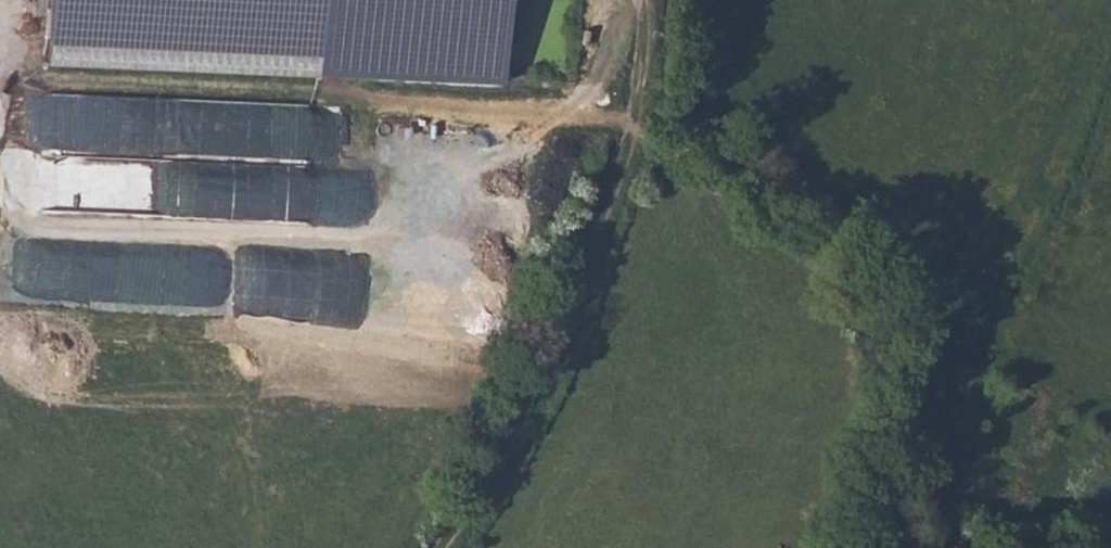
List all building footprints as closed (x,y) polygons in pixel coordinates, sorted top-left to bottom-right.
[(507,85),(507,0),(50,0),(46,69),(507,85)]
